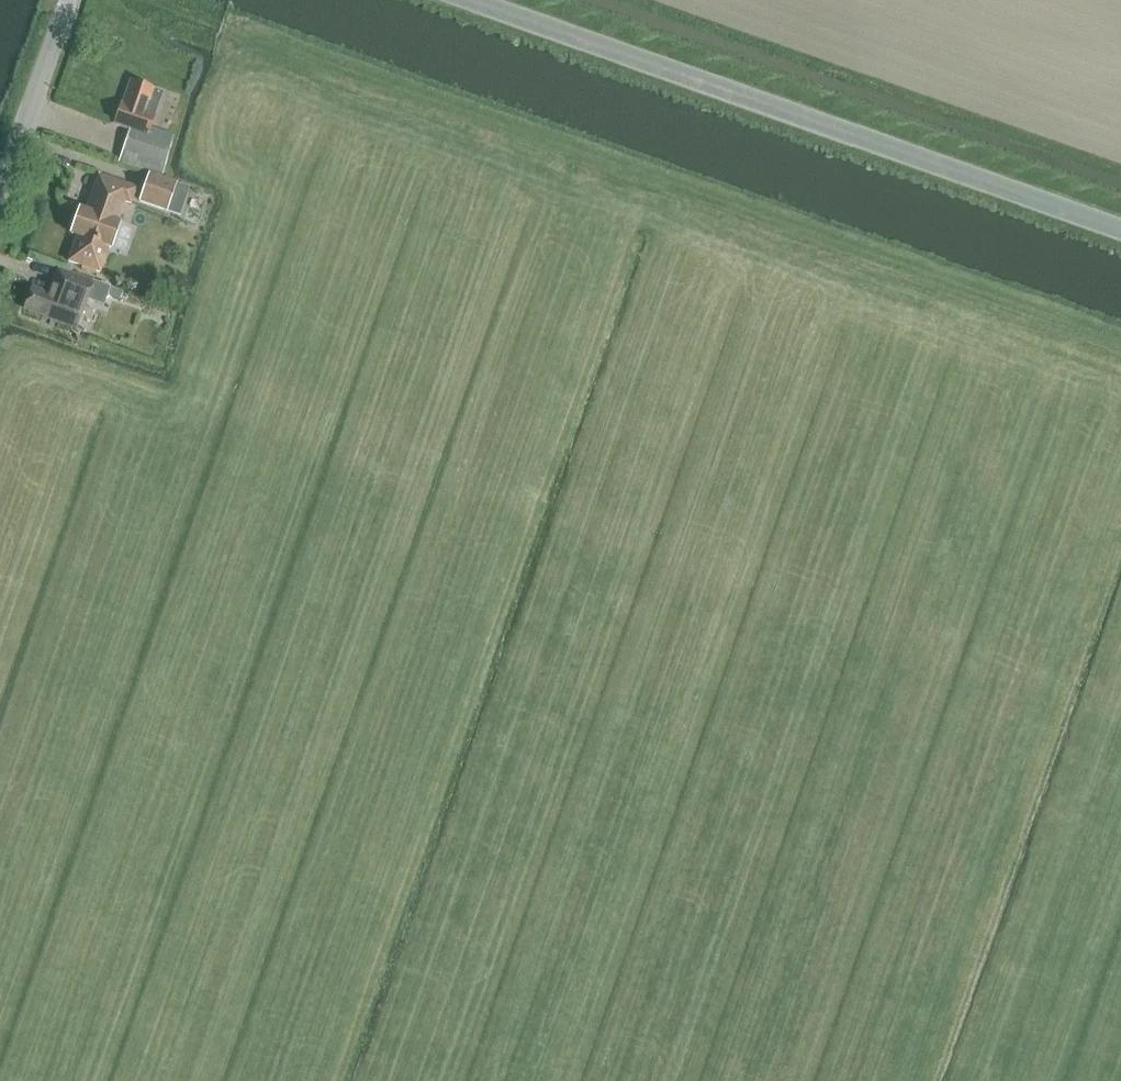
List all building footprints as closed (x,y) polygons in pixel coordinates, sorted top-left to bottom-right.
[(119,162),(162,177),(174,136),(151,128),(164,94),(132,82),(116,126),(130,131),(119,162)] [(72,237),(64,260),(97,272),(105,250),(109,251),(117,228),(126,204),(128,205),(134,189),(97,175),(84,211),(77,208),(67,235),(72,237)] [(176,184),(149,175),(140,202),(167,211),(176,184)] [(96,282),(97,281),(68,270),(65,279),(56,276),(50,294),(33,289),(26,310),(79,329),(88,303),(104,308),(111,287),(96,282)]
